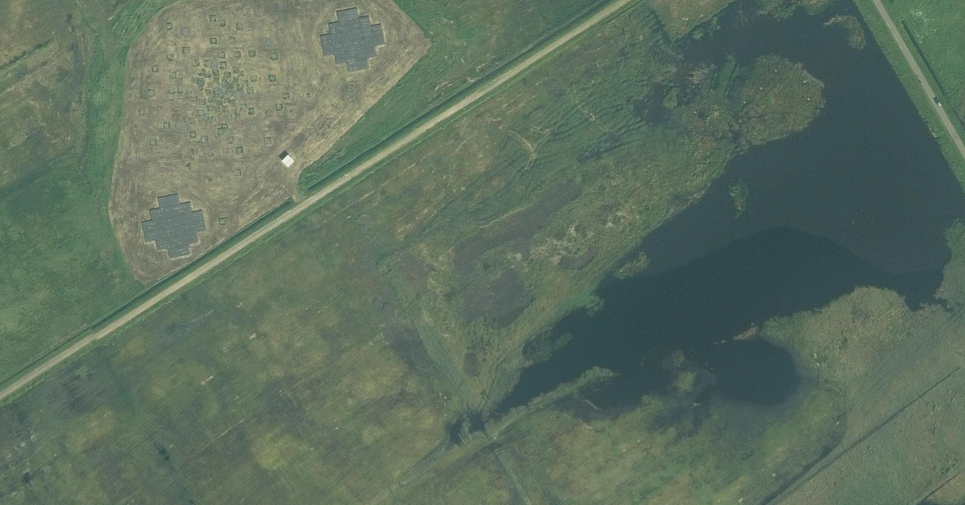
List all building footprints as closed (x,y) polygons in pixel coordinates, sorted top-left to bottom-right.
[(331,33),(321,35),(325,55),(335,53),(337,63),(347,61),(349,71),(369,67),(367,57),(377,55),(375,45),(385,43),(381,23),(371,25),(369,14),(359,16),(357,6),(337,10),(339,20),(329,22),(331,33)] [(288,152),(282,158),(289,164),(295,158),(288,152)] [(152,219),(142,221),(146,241),(156,239),(158,249),(168,247),(170,257),(190,253),(188,243),(198,241),(196,231),(207,229),(203,209),(192,211),(190,201),(180,203),(178,193),(158,197),(160,207),(150,209),(152,219)]
